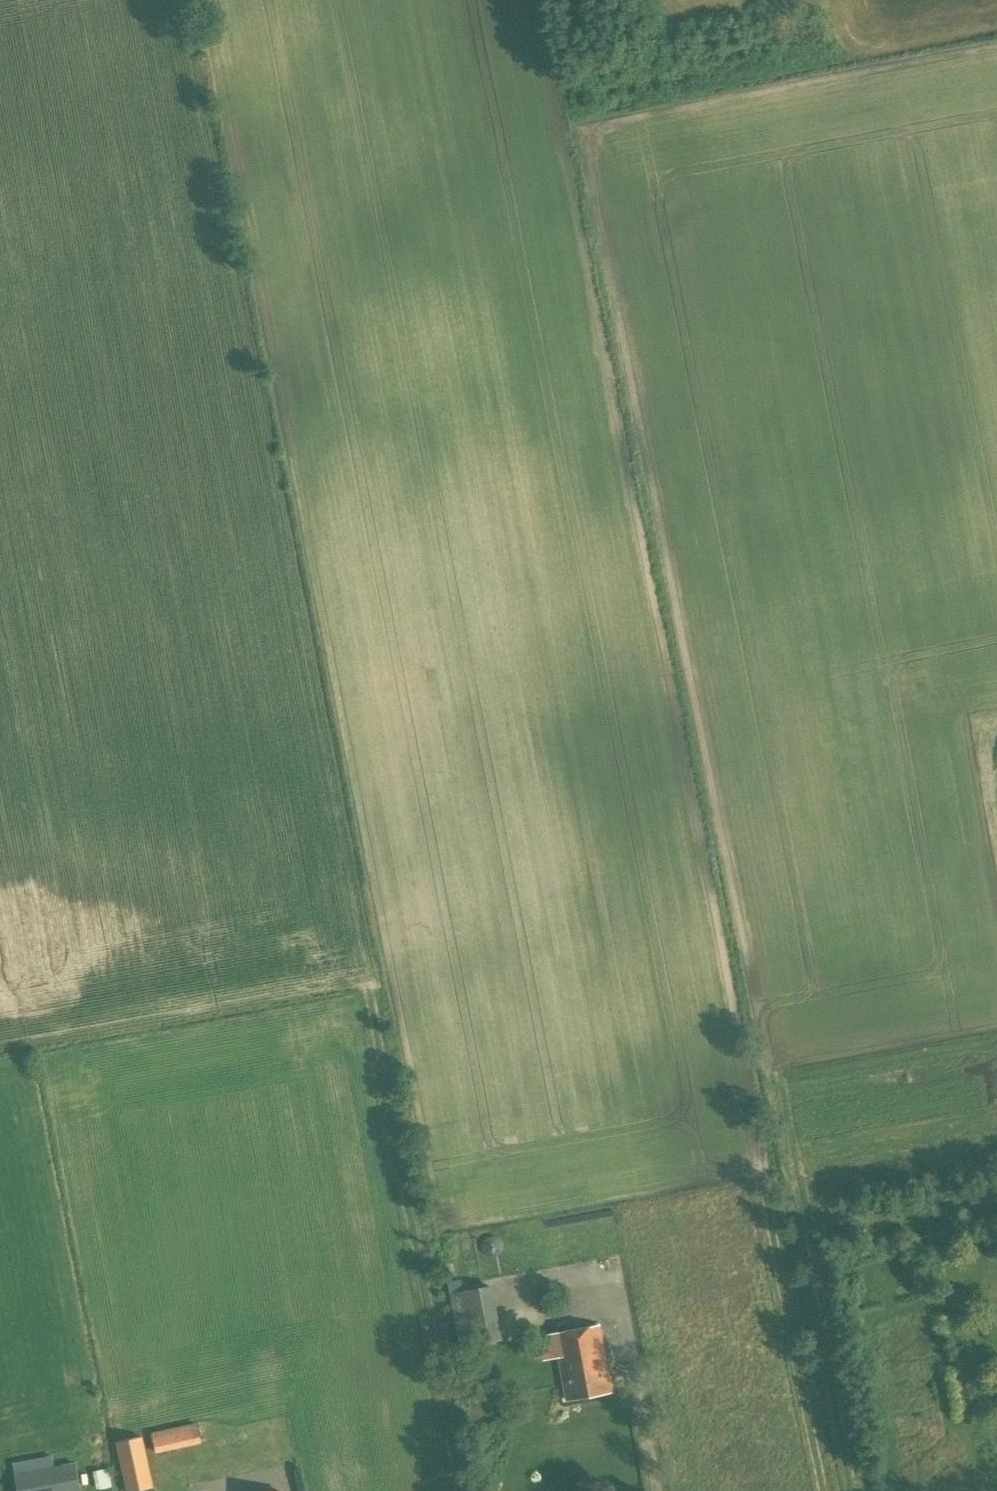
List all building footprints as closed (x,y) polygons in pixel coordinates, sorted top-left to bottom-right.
[(459,1348),(502,1340),(492,1285),(449,1293),(459,1348)] [(566,1401),(611,1393),(599,1326),(553,1335),(566,1401)] [(156,1454),(190,1446),(185,1425),(151,1433),(156,1454)] [(146,1433),(119,1437),(125,1488),(152,1485),(146,1433)] [(55,1467),(59,1490),(80,1490),(75,1463),(55,1467)] [(34,1471),(14,1475),(17,1490),(38,1490),(34,1471)]
